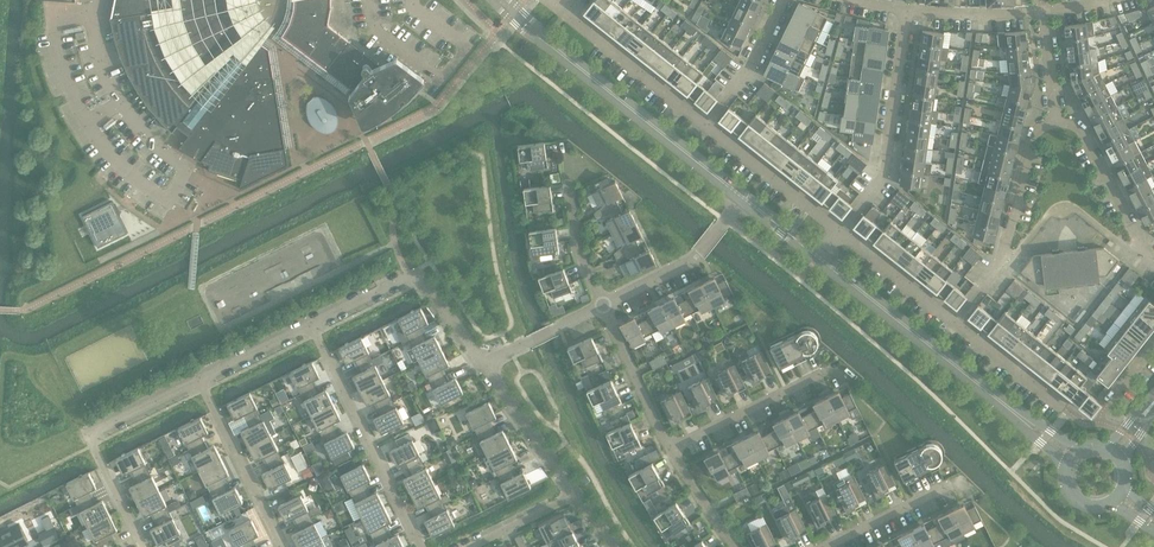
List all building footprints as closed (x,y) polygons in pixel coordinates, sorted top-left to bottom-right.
[(178,126),(183,130),(189,135),(190,134),(222,93),(261,43),(254,36),(253,35),(253,36),(250,31),(245,25),(246,25),(245,24),(244,24),(239,13),(239,12),(238,12),(235,0),(115,0),(111,18),(111,19),(115,37),(115,38),(116,38),(121,56),(121,57),(122,57),(129,74),(129,75),(130,75),(139,91),(138,91),(139,92),(150,107),(150,108),(151,108),(161,120),(163,123),(173,132),(178,126)] [(282,36),(283,36),(282,36),(283,37),(284,37),(294,45),(295,46),(295,45),(305,53),(305,54),(306,54),(317,62),(316,62),(317,63),(318,62),(328,70),(328,71),(329,71),(340,79),(339,79),(340,80),(351,87),(351,88),(351,89),(352,88),(354,90),(387,115),(388,114),(393,111),(397,108),(402,104),(403,103),(407,100),(411,96),(415,92),(416,91),(415,91),(381,64),(351,42),(351,41),(350,41),(340,33),(339,32),(339,33),(329,25),(330,25),(329,25),(329,24),(332,8),(332,7),(332,0),(295,0),(295,10),(294,9),(294,10),(294,11),(290,23),(290,24),(283,35),(282,36)] [(597,21),(613,1),(612,0),(596,0),(586,13),(597,21)] [(739,5),(757,13),(763,2),(758,0),(741,0),(739,5)] [(613,1),(597,21),(607,29),(623,9),(613,1)] [(799,3),(793,16),(823,30),(828,18),(817,12),(799,3)] [(661,10),(667,15),(672,9),(665,4),(661,10)] [(700,5),(696,12),(702,15),(706,8),(700,5)] [(739,5),(733,16),(751,25),(757,13),(739,5)] [(623,9),(607,29),(627,45),(643,25),(623,9)] [(672,9),(667,15),(673,19),(678,14),(672,9)] [(702,15),(696,12),(692,19),(698,22),(702,15)] [(843,15),(837,13),(835,20),(841,22),(843,15)] [(1128,20),(1124,13),(1118,15),(1122,23),(1128,20)] [(733,16),(727,28),(746,37),(751,25),(733,16)] [(793,16),(788,27),(817,42),(823,30),(793,16)] [(851,25),(853,17),(846,16),(845,23),(851,25)] [(1115,17),(1108,18),(1112,26),(1118,23),(1115,17)] [(681,26),(687,31),(692,25),(686,20),(681,26)] [(1065,27),(1067,40),(1088,37),(1086,24),(1065,27)] [(643,25),(627,45),(637,53),(653,33),(643,25)] [(692,25),(687,31),(693,35),(698,30),(692,25)] [(857,26),(855,39),(887,44),(889,30),(870,27),(870,28),(857,26)] [(788,27),(782,39),(811,53),(817,42),(788,27)] [(746,37),(727,28),(721,40),(740,49),(746,37)] [(923,31),(921,44),(942,47),(944,34),(923,31)] [(1005,33),(998,33),(999,48),(1006,47),(1028,44),(1026,31),(1005,33)] [(1116,35),(1120,42),(1125,39),(1122,32),(1116,35)] [(653,33),(637,53),(647,61),(663,41),(653,33)] [(701,42),(707,47),(712,41),(706,36),(701,42)] [(1088,37),(1067,40),(1068,53),(1090,50),(1088,37)] [(1130,40),(1133,47),(1139,44),(1136,37),(1130,40)] [(782,39),(776,50),(806,65),(811,53),(782,39)] [(855,39),(853,52),(885,57),(887,44),(855,39)] [(1125,39),(1120,42),(1123,49),(1129,46),(1125,39)] [(830,40),(828,47),(834,49),(836,41),(830,40)] [(663,41),(647,61),(657,69),(673,49),(663,41)] [(712,41),(707,47),(714,51),(718,46),(712,41)] [(190,135),(179,149),(201,161),(216,140),(222,144),(253,153),(287,148),(287,147),(286,147),(284,134),(284,133),(281,120),(282,120),(282,119),(281,119),(279,106),(280,106),(280,105),(279,105),(277,94),(277,92),(278,92),(277,91),(275,78),(275,77),(273,64),(273,63),(272,63),(270,50),(271,50),(271,49),(270,48),(269,49),(262,43),(261,42),(261,43),(222,93),(190,134),(189,135),(190,135)] [(839,42),(837,49),(844,51),(846,43),(839,42)] [(921,44),(919,57),(940,60),(942,47),(921,44)] [(1006,47),(1008,59),(1029,57),(1028,44),(1006,47)] [(1139,44),(1133,47),(1136,54),(1142,51),(1139,44)] [(834,49),(828,47),(826,54),(832,56),(834,49)] [(673,49),(657,69),(667,77),(683,57),(673,49)] [(714,59),(725,68),(733,58),(722,49),(714,59)] [(844,51),(837,49),(835,56),(842,58),(844,51)] [(776,50),(771,62),(800,76),(806,65),(776,50)] [(1090,50),(1068,53),(1070,65),(1091,62),(1090,50)] [(1131,50),(1125,53),(1128,60),(1134,57),(1131,50)] [(853,52),(851,65),(883,70),(885,57),(853,52)] [(683,57),(667,77),(677,85),(693,65),(683,57)] [(919,57),(917,69),(938,73),(940,60),(919,57)] [(1029,57),(1008,59),(1009,72),(1030,70),(1029,57)] [(1141,63),(1144,70),(1150,67),(1147,60),(1141,63)] [(800,76),(771,62),(765,74),(782,83),(782,82),(794,88),(800,76)] [(1091,62),(1070,65),(1072,78),(1093,75),(1100,73),(1098,62),(1091,62)] [(1130,64),(1134,71),(1139,69),(1136,62),(1130,64)] [(693,65),(677,85),(687,93),(696,82),(697,82),(704,73),(693,65)] [(823,65),(821,72),(827,74),(829,66),(823,65)] [(851,65),(849,78),(882,82),(883,70),(851,65)] [(833,67),(831,74),(837,76),(839,68),(833,67)] [(1150,67),(1144,70),(1147,77),(1153,74),(1150,67)] [(917,69),(915,82),(937,85),(938,73),(917,69)] [(1139,69),(1134,71),(1137,78),(1143,76),(1139,69)] [(1030,70),(1009,72),(1010,85),(1032,83),(1030,70)] [(827,74),(821,72),(819,79),(825,81),(827,74)] [(837,76),(831,74),(829,81),(835,83),(837,76)] [(1093,75),(1072,78),(1072,82),(1080,97),(1099,87),(1093,75)] [(849,78),(847,90),(880,95),(882,82),(849,78)] [(696,82),(687,93),(708,109),(717,98),(697,82),(696,82)] [(915,82),(914,95),(935,98),(937,85),(915,82)] [(765,83),(757,93),(768,102),(776,92),(765,83)] [(1010,85),(1007,98),(1028,103),(1032,86),(1032,83),(1010,85)] [(1140,85),(1143,92),(1149,90),(1146,83),(1140,85)] [(1099,87),(1080,97),(1086,108),(1108,96),(1111,95),(1105,84),(1099,87)] [(824,86),(818,85),(815,92),(822,94),(824,86)] [(847,90),(846,103),(878,108),(880,95),(847,90)] [(1149,90),(1143,92),(1147,99),(1153,97),(1149,90)] [(826,92),(824,99),(830,101),(832,93),(826,92)] [(775,100),(781,105),(786,100),(780,95),(775,100)] [(914,95),(912,108),(933,111),(935,98),(914,95)] [(1108,96),(1086,108),(1092,119),(1117,106),(1111,95),(1108,96)] [(1007,98),(1004,110),(1025,115),(1028,103),(1007,98)] [(830,101),(824,99),(822,107),(828,108),(830,101)] [(311,111),(311,114),(312,117),(313,119),(315,122),(317,124),(319,126),(321,128),(324,129),(327,130),(330,129),(333,128),(334,125),(335,122),(335,119),(335,116),(334,113),(332,111),(331,108),(329,106),(327,104),(324,102),(322,101),(319,100),(316,101),(311,105),(311,108),(311,111)] [(786,100),(781,105),(788,110),(792,105),(786,100)] [(846,103),(844,116),(876,121),(878,108),(846,103)] [(1117,106),(1092,119),(1098,131),(1117,121),(1123,118),(1117,106)] [(750,125),(749,124),(729,108),(721,119),(741,136),(750,125)] [(912,108),(910,120),(931,124),(933,111),(912,108)] [(1004,110),(1001,122),(1022,128),(1025,115),(1004,110)] [(795,116),(802,121),(806,116),(800,111),(795,116)] [(818,119),(824,121),(827,113),(820,112),(818,119)] [(750,125),(741,136),(751,143),(767,123),(757,115),(749,124),(750,125)] [(806,116),(802,121),(808,126),(812,120),(806,116)] [(876,121),(844,116),(842,129),(854,131),(853,139),(873,142),(876,121)] [(931,124),(910,120),(908,133),(929,136),(935,137),(937,124),(931,124)] [(1117,121),(1098,131),(1104,142),(1123,133),(1117,121)] [(1001,122),(998,135),(1019,140),(1022,128),(1001,122)] [(767,123),(751,143),(761,151),(777,131),(767,123)] [(816,133),(822,137),(826,132),(820,127),(816,133)] [(1129,129),(1123,133),(1104,142),(1110,154),(1135,141),(1129,129)] [(777,131),(761,151),(771,159),(787,139),(777,131)] [(826,132),(822,137),(828,142),(832,137),(826,132)] [(908,133),(906,146),(927,149),(929,136),(908,133)] [(991,133),(988,146),(1016,153),(1019,140),(998,135),(991,133)] [(787,139),(771,159),(782,167),(797,147),(787,139)] [(216,140),(201,161),(210,166),(208,170),(218,173),(218,175),(237,181),(238,180),(242,181),(241,185),(240,188),(289,164),(286,148),(287,148),(253,153),(222,144),(216,140)] [(1135,141),(1110,154),(1116,165),(1141,152),(1135,141)] [(549,168),(545,143),(519,146),(521,161),(528,160),(529,170),(548,167),(548,169),(549,168)] [(836,148),(842,153),(846,148),(840,143),(836,148)] [(906,146),(904,159),(925,162),(927,149),(906,146)] [(988,146),(985,158),(1013,165),(1016,153),(988,146)] [(797,147),(782,167),(792,175),(808,155),(797,147)] [(846,148),(842,153),(848,158),(853,153),(846,148)] [(1141,152),(1116,165),(1121,176),(1147,163),(1141,152)] [(808,155),(792,175),(802,183),(818,163),(808,155)] [(853,170),(859,174),(867,164),(856,156),(848,166),(853,169),(853,170)] [(1013,165),(985,158),(982,171),(989,173),(1009,178),(1013,165)] [(904,159),(902,171),(923,174),(925,162),(904,159)] [(818,163),(802,183),(812,191),(828,171),(818,163)] [(1147,163),(1121,176),(1127,188),(1146,178),(1153,175),(1147,163)] [(848,166),(842,174),(847,178),(853,170),(853,169),(848,166)] [(828,171),(812,191),(822,199),(830,188),(831,189),(838,180),(828,171)] [(923,174),(902,171),(900,184),(921,188),(923,174)] [(560,173),(551,174),(552,183),(561,181),(560,173)] [(989,173),(986,185),(1006,190),(1009,178),(989,173)] [(1146,178),(1127,188),(1133,199),(1152,189),(1146,178)] [(595,213),(596,216),(619,205),(616,197),(622,194),(616,181),(592,193),(593,193),(599,204),(598,205),(599,205),(602,204),(603,206),(595,213)] [(551,185),(524,189),(526,204),(533,203),(535,212),(553,209),(554,211),(551,185)] [(986,185),(983,197),(1003,203),(1006,190),(986,185)] [(837,193),(831,189),(830,188),(822,199),(842,216),(851,205),(848,202),(852,197),(840,189),(837,193)] [(1133,199),(1139,211),(1153,203),(1153,193),(1152,189),(1133,199)] [(900,190),(892,200),(903,209),(911,199),(900,190)] [(983,197),(979,210),(1000,215),(1003,203),(983,197)] [(115,198),(86,213),(102,244),(130,230),(115,198)] [(910,207),(916,212),(921,206),(915,202),(910,207)] [(1139,211),(1145,222),(1153,218),(1153,203),(1139,211)] [(619,205),(596,216),(598,219),(609,217),(610,219),(606,221),(607,222),(607,221),(613,233),(636,222),(630,209),(623,213),(619,205)] [(921,206),(916,212),(922,217),(927,211),(921,206)] [(979,210),(976,222),(997,227),(1000,215),(979,210)] [(884,231),(864,215),(855,226),(876,242),(885,231),(884,231)] [(931,223),(937,228),(941,223),(935,218),(931,223)] [(636,222),(613,233),(619,244),(618,245),(619,245),(622,244),(623,246),(615,253),(616,256),(639,245),(635,237),(642,234),(636,222)] [(885,231),(876,242),(886,250),(902,230),(891,222),(884,231),(885,231)] [(997,227),(976,222),(973,235),(975,236),(974,243),(985,246),(987,239),(994,240),(997,227)] [(941,223),(937,228),(943,233),(947,227),(941,223)] [(557,227),(530,231),(532,246),(531,247),(531,249),(530,251),(530,253),(531,255),(532,257),(533,259),(534,261),(541,260),(542,260),(553,259),(553,253),(559,252),(559,253),(560,253),(557,227)] [(902,230),(886,250),(896,258),(912,238),(902,230)] [(951,239),(957,244),(961,238),(955,234),(951,239)] [(912,238),(896,258),(906,266),(922,246),(912,238)] [(961,238),(957,244),(963,249),(967,243),(961,238)] [(639,245),(616,256),(618,259),(629,257),(630,259),(626,261),(627,262),(627,261),(633,273),(632,273),(633,274),(656,262),(650,249),(643,253),(639,245)] [(922,246),(906,266),(916,274),(932,254),(922,246)] [(963,257),(974,265),(982,255),(971,246),(963,257)] [(1034,256),(1022,271),(1037,283),(1046,282),(1047,287),(1099,281),(1098,276),(1107,275),(1120,260),(1104,248),(1085,250),(1085,247),(1078,248),(1079,251),(1060,253),(1059,250),(1053,251),(1053,253),(1034,256)] [(932,254),(916,274),(926,282),(942,262),(932,254)] [(942,262),(926,282),(936,290),(945,279),(946,280),(953,270),(942,262)] [(564,268),(539,277),(544,292),(551,289),(554,298),(572,291),(573,293),(564,268)] [(1131,287),(1140,276),(1130,268),(1121,279),(1131,287)] [(715,277),(703,283),(714,306),(725,300),(726,301),(725,297),(733,293),(727,280),(718,284),(715,277)] [(945,279),(936,290),(957,306),(966,295),(946,280),(945,279)] [(1014,281),(1006,291),(1017,299),(1025,289),(1014,281)] [(694,296),(686,300),(694,317),(695,317),(693,313),(700,309),(702,313),(703,312),(702,312),(714,306),(703,283),(690,289),(694,296)] [(1118,283),(1113,289),(1119,293),(1123,287),(1118,283)] [(1119,293),(1113,289),(1108,295),(1114,299),(1119,293)] [(1025,298),(1031,303),(1035,297),(1029,292),(1025,298)] [(587,294),(581,296),(583,302),(589,299),(587,294)] [(675,297),(662,303),(674,326),(685,320),(686,321),(685,317),(692,314),(694,317),(686,300),(678,304),(675,297)] [(1035,297),(1031,303),(1037,307),(1041,302),(1035,297)] [(1137,307),(1153,321),(1153,305),(1153,304),(1145,297),(1137,307)] [(654,316),(646,320),(654,337),(654,336),(653,333),(660,329),(662,333),(663,332),(662,332),(674,326),(662,303),(650,309),(654,316)] [(1102,303),(1097,309),(1103,313),(1107,307),(1102,303)] [(999,322),(998,321),(979,305),(970,317),(990,333),(999,322)] [(1068,307),(1063,313),(1078,325),(1083,319),(1068,307)] [(1129,318),(1149,333),(1153,327),(1153,321),(1137,307),(1129,318)] [(412,313),(399,319),(406,334),(407,334),(410,340),(426,333),(422,326),(429,323),(421,308),(415,311),(414,310),(411,311),(412,313)] [(1045,314),(1051,319),(1055,313),(1049,308),(1045,314)] [(1103,313),(1097,309),(1092,315),(1098,319),(1103,313)] [(999,322),(990,333),(1000,341),(1016,321),(1006,312),(998,321),(999,322)] [(1055,313),(1051,319),(1057,323),(1061,318),(1055,313)] [(635,317),(631,319),(622,323),(633,347),(634,347),(634,346),(645,340),(646,341),(645,337),(652,333),(654,337),(646,320),(638,324),(635,317)] [(1129,318),(1121,328),(1141,344),(1149,333),(1129,318)] [(1016,321),(1000,341),(1011,349),(1026,329),(1016,321)] [(1086,323),(1081,329),(1087,333),(1091,327),(1086,323)] [(1076,329),(1069,324),(1065,330),(1071,335),(1076,329)] [(749,327),(742,330),(745,336),(752,333),(749,327)] [(1121,328),(1113,338),(1133,354),(1141,344),(1121,328)] [(1026,329),(1011,349),(1021,357),(1036,337),(1026,329)] [(1087,333),(1081,329),(1076,335),(1082,340),(1087,333)] [(803,331),(795,334),(807,358),(815,354),(813,351),(814,350),(815,349),(816,348),(817,347),(817,346),(818,345),(818,344),(819,342),(819,341),(819,340),(819,339),(818,338),(818,337),(818,336),(817,335),(816,334),(816,333),(815,333),(813,331),(811,330),(810,330),(809,330),(808,330),(806,330),(805,330),(804,330),(803,331)] [(426,333),(410,340),(413,347),(413,348),(408,351),(414,362),(419,359),(420,362),(443,350),(435,336),(429,339),(426,333)] [(712,333),(706,336),(709,342),(714,339),(712,333)] [(795,334),(783,340),(795,364),(807,358),(795,334)] [(346,345),(340,349),(347,364),(354,361),(357,367),(373,359),(369,353),(370,353),(362,337),(349,344),(348,343),(346,344),(346,345)] [(593,337),(568,348),(575,362),(581,359),(585,368),(602,360),(602,361),(604,361),(593,337)] [(1036,337),(1021,357),(1031,365),(1047,345),(1036,337)] [(1104,348),(1113,356),(1114,355),(1125,364),(1133,354),(1113,338),(1104,348)] [(1067,339),(1063,345),(1069,350),(1073,344),(1067,339)] [(783,340),(770,347),(782,370),(795,364),(783,340)] [(1047,345),(1031,365),(1041,373),(1057,353),(1047,345)] [(706,348),(697,353),(700,359),(709,354),(706,348)] [(443,350),(420,362),(427,376),(428,376),(431,382),(447,375),(443,368),(450,365),(443,350)] [(1077,356),(1083,361),(1088,355),(1081,350),(1077,356)] [(762,351),(761,351),(742,361),(753,384),(762,380),(761,377),(772,371),(762,351)] [(1057,353),(1041,373),(1051,381),(1067,361),(1057,353)] [(650,361),(654,369),(667,362),(663,355),(650,361)] [(1088,355),(1083,361),(1089,365),(1094,360),(1088,355)] [(1097,376),(1099,377),(1108,384),(1125,364),(1114,355),(1113,356),(1097,376)] [(353,376),(355,379),(361,391),(383,380),(376,365),(373,359),(357,367),(360,373),(353,376)] [(1067,361),(1051,381),(1061,389),(1077,369),(1067,361)] [(304,366),(290,373),(298,388),(301,394),(317,386),(314,380),(321,377),(313,362),(306,365),(306,364),(303,365),(304,366)] [(677,362),(671,365),(674,371),(680,369),(677,362)] [(745,385),(735,364),(715,374),(727,398),(735,393),(734,390),(745,385)] [(1077,369),(1061,389),(1071,397),(1080,386),(1087,377),(1077,369)] [(1091,371),(1087,376),(1095,383),(1099,377),(1097,376),(1091,371)] [(608,372),(600,375),(603,382),(611,378),(608,372)] [(447,375),(431,382),(434,389),(441,404),(464,393),(456,378),(450,381),(447,375)] [(718,398),(708,378),(688,388),(700,411),(708,407),(707,404),(718,398)] [(383,380),(361,391),(368,406),(375,403),(378,409),(393,401),(390,395),(391,395),(383,380)] [(612,380),(588,391),(594,404),(598,413),(604,410),(605,410),(621,403),(621,404),(623,403),(612,380)] [(414,381),(409,384),(413,392),(418,389),(414,381)] [(317,386),(301,394),(304,401),(311,416),(334,404),(327,389),(320,393),(317,386)] [(1080,386),(1071,397),(1092,413),(1100,402),(1080,386)] [(691,411),(681,391),(661,401),(673,424),(681,420),(680,417),(691,411)] [(839,391),(827,397),(838,420),(850,414),(850,415),(851,414),(849,411),(858,407),(851,393),(842,398),(839,391)] [(235,401),(228,404),(235,419),(242,416),(245,422),(261,414),(258,408),(251,393),(237,399),(237,398),(234,399),(235,401)] [(276,397),(271,400),(274,407),(280,404),(276,397)] [(818,410),(810,414),(819,430),(817,427),(825,423),(827,427),(827,426),(827,425),(838,420),(827,397),(815,403),(818,410)] [(374,418),(376,421),(382,434),(404,422),(397,407),(393,401),(378,409),(381,415),(374,418)] [(475,428),(478,435),(493,427),(490,421),(497,417),(489,402),(467,413),(474,429),(475,428)] [(334,404),(311,416),(319,430),(322,436),(338,429),(335,422),(342,419),(334,404)] [(281,405),(275,408),(278,413),(284,411),(281,405)] [(248,428),(242,432),(249,447),(272,435),(272,436),(277,433),(270,420),(275,418),(271,410),(261,414),(245,422),(248,428)] [(431,410),(425,413),(428,420),(434,416),(431,410)] [(799,411),(787,417),(798,440),(810,434),(810,435),(819,430),(810,414),(803,417),(799,411)] [(421,413),(413,417),(417,425),(425,421),(421,413)] [(628,415),(621,418),(624,424),(631,421),(628,415)] [(192,422),(179,428),(186,444),(187,444),(190,450),(205,442),(202,436),(209,432),(201,417),(195,421),(194,419),(191,420),(192,422)] [(778,430),(770,433),(779,450),(777,447),(785,443),(787,446),(787,445),(798,440),(787,417),(775,423),(778,430)] [(631,422),(607,433),(613,447),(620,444),(623,453),(640,445),(641,447),(642,446),(631,422)] [(493,427),(478,435),(481,441),(480,441),(488,456),(510,445),(503,430),(497,433),(493,427)] [(338,429),(322,436),(325,443),(333,458),(336,464),(335,464),(336,464),(352,456),(351,456),(348,450),(355,447),(348,432),(341,435),(338,429)] [(759,431),(747,437),(758,460),(770,454),(770,455),(771,454),(769,451),(776,447),(778,451),(779,450),(770,433),(762,437),(759,431)] [(851,437),(848,438),(852,445),(860,441),(858,438),(859,437),(856,431),(850,435),(851,437)] [(272,435),(249,447),(256,461),(263,458),(266,464),(282,456),(279,450),(272,436),(272,435)] [(306,437),(299,440),(302,446),(308,443),(306,437)] [(455,437),(448,440),(451,447),(458,443),(455,437)] [(738,449),(730,453),(738,470),(739,470),(737,467),(745,463),(746,466),(747,466),(747,465),(758,460),(747,437),(735,443),(738,449)] [(445,438),(437,443),(441,452),(449,448),(445,438)] [(390,451),(397,464),(398,466),(405,463),(408,469),(423,461),(420,455),(421,455),(413,440),(390,451)] [(205,442),(190,450),(193,456),(192,456),(200,471),(222,460),(215,445),(209,448),(205,442)] [(927,444),(920,447),(931,471),(939,467),(937,464),(938,463),(939,462),(940,462),(941,461),(941,460),(942,458),(943,457),(943,456),(943,455),(943,454),(943,453),(943,452),(942,450),(941,449),(940,447),(940,446),(939,446),(937,445),(935,444),(934,443),(932,443),(930,443),(929,443),(927,444)] [(510,445),(488,456),(495,471),(496,470),(499,477),(514,469),(511,463),(518,459),(510,445)] [(834,447),(828,450),(831,455),(837,452),(834,447)] [(920,447),(907,453),(919,477),(931,471),(920,447)] [(123,456),(116,459),(124,475),(130,472),(133,478),(149,470),(146,464),(146,463),(139,448),(126,455),(125,453),(122,455),(123,456)] [(172,448),(166,451),(169,457),(175,454),(172,448)] [(451,449),(443,452),(446,458),(454,454),(451,449)] [(854,449),(844,454),(845,455),(847,461),(858,456),(854,449)] [(656,450),(648,454),(652,461),(660,457),(656,450)] [(719,451),(715,453),(706,457),(718,480),(719,480),(718,479),(730,474),(731,474),(729,471),(736,467),(738,470),(730,453),(722,457),(719,451)] [(300,452),(292,456),(299,471),(307,467),(300,452)] [(907,453),(895,460),(906,483),(919,477),(907,453)] [(648,454),(635,460),(639,469),(652,461),(648,454)] [(844,454),(833,459),(837,466),(847,461),(845,455),(844,454)] [(177,456),(171,459),(174,465),(180,462),(177,456)] [(263,474),(264,477),(270,489),(293,478),(285,463),(282,456),(266,464),(269,470),(263,474)] [(815,456),(809,459),(812,465),(818,462),(815,456)] [(222,460),(200,471),(207,486),(208,486),(211,492),(226,484),(223,478),(230,475),(222,460)] [(169,461),(163,464),(165,468),(169,469),(173,467),(169,461)] [(320,461),(312,465),(318,475),(325,471),(320,461)] [(404,479),(406,482),(412,494),(434,482),(427,467),(427,468),(423,461),(408,469),(411,475),(404,479)] [(798,462),(788,467),(792,475),(802,469),(798,462)] [(653,463),(629,476),(637,489),(643,486),(648,494),(663,485),(664,486),(665,486),(653,463)] [(349,491),(352,497),(368,489),(365,483),(371,479),(364,464),(341,475),(349,491)] [(886,464),(885,464),(866,474),(878,497),(886,493),(885,490),(896,484),(886,464)] [(821,465),(814,469),(818,475),(825,472),(821,465)] [(310,467),(302,471),(306,479),(314,475),(310,467)] [(514,469),(499,477),(502,483),(501,483),(509,498),(522,492),(523,493),(525,492),(525,490),(532,487),(524,472),(517,475),(514,469)] [(814,469),(807,472),(810,478),(817,475),(814,469)] [(130,487),(131,490),(137,502),(160,491),(153,476),(152,476),(149,470),(133,478),(137,484),(130,487)] [(787,470),(780,474),(782,479),(790,476),(787,470)] [(80,477),(67,484),(75,499),(78,505),(94,497),(91,491),(97,488),(90,473),(83,476),(82,475),(79,476),(80,477)] [(580,479),(581,479),(585,485),(590,481),(586,475),(580,479)] [(475,478),(469,481),(472,487),(478,484),(475,478)] [(866,499),(856,479),(836,489),(848,512),(856,508),(855,505),(866,499)] [(791,480),(784,483),(787,490),(795,486),(791,480)] [(434,482),(412,494),(419,508),(425,505),(429,511),(444,504),(451,500),(448,494),(442,497),(434,482)] [(756,483),(747,488),(751,495),(759,491),(756,483)] [(226,484),(211,492),(214,498),(213,498),(221,513),(244,502),(236,487),(229,490),(226,484)] [(734,494),(738,501),(751,495),(747,488),(734,494)] [(368,489),(352,497),(355,503),(362,518),(385,507),(378,492),(371,495),(368,489)] [(191,490),(187,492),(190,499),(197,495),(195,492),(191,490)] [(289,490),(284,493),(286,499),(292,496),(289,490)] [(160,491),(137,502),(145,517),(151,514),(154,520),(170,512),(167,506),(160,491)] [(837,514),(826,494),(820,497),(816,491),(803,497),(806,504),(818,527),(827,523),(825,520),(837,514)] [(471,493),(464,496),(466,500),(470,501),(474,499),(471,493)] [(279,506),(285,519),(286,522),(293,518),(296,525),(312,517),(309,511),(309,510),(301,495),(279,506)] [(762,495),(755,498),(757,503),(764,500),(762,495)] [(94,497),(78,505),(81,511),(81,512),(88,526),(111,515),(104,500),(97,504),(94,497)] [(677,502),(654,517),(663,529),(669,525),(674,533),(690,523),(691,524),(677,502)] [(425,521),(426,524),(433,536),(439,533),(440,534),(443,533),(442,531),(455,525),(448,510),(447,510),(444,504),(429,511),(432,518),(425,521)] [(964,504),(952,510),(963,533),(975,527),(975,528),(976,527),(974,524),(982,520),(976,506),(967,510),(964,504)] [(655,506),(649,510),(652,516),(659,513),(655,506)] [(807,529),(797,508),(790,512),(787,506),(774,512),(777,518),(788,542),(797,537),(795,534),(807,529)] [(385,507),(362,518),(370,533),(373,539),(389,531),(386,525),(392,522),(385,507)] [(331,508),(325,512),(328,518),(334,515),(331,508)] [(943,523),(935,526),(944,543),(942,540),(950,536),(951,539),(952,539),(952,538),(963,533),(952,510),(940,516),(943,523)] [(152,532),(158,545),(165,541),(168,546),(170,546),(184,540),(181,533),(174,518),(173,518),(170,512),(154,520),(157,526),(151,529),(152,532)] [(564,514),(539,526),(548,543),(573,531),(564,514)] [(88,526),(96,541),(99,546),(100,546),(115,540),(112,533),(118,530),(111,515),(88,526)] [(294,537),(299,546),(304,546),(322,538),(328,535),(321,520),(315,523),(312,517),(296,525),(299,531),(292,534),(294,537)] [(238,546),(251,546),(256,544),(253,538),(260,535),(252,520),(230,531),(237,546),(238,546)] [(767,523),(747,533),(754,546),(770,546),(777,543),(767,523)] [(0,533),(0,546),(19,546),(28,543),(19,524),(0,533)] [(912,530),(921,546),(934,546),(935,546),(936,546),(934,544),(942,540),(943,543),(944,543),(935,526),(927,530),(924,524),(912,530)] [(895,546),(921,546),(912,530),(900,536),(903,542),(895,546)] [(373,539),(376,545),(377,546),(405,546),(398,534),(392,537),(389,531),(373,539)] [(548,543),(550,546),(581,546),(573,531),(548,543)] [(196,537),(201,546),(209,546),(203,534),(196,537)] [(212,541),(215,546),(228,546),(223,536),(212,541)] [(350,540),(353,546),(354,546),(361,543),(358,536),(357,537),(350,540)] [(304,546),(327,546),(322,538),(304,546)] [(340,542),(342,546),(351,546),(347,538),(340,542)]
